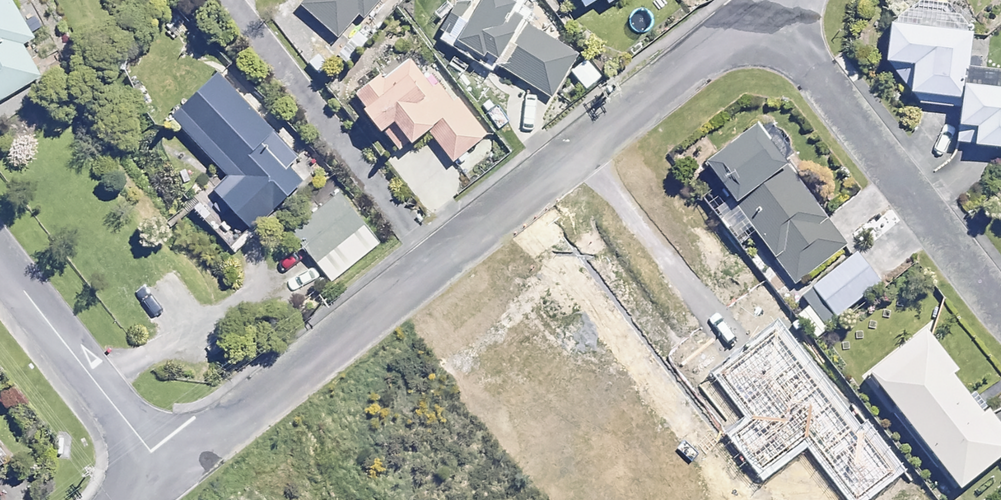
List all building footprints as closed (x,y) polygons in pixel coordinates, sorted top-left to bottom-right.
[(41,75),(21,42),(33,36),(12,0),(0,0),(0,99),(41,75)] [(302,3),(338,35),(359,12),(364,17),(378,0),(304,0),(302,3)] [(509,0),(474,0),(470,6),(461,0),(458,0),(440,27),(462,42),(459,47),(478,60),(484,52),(550,96),(577,56),(508,10),(513,2),(509,0)] [(966,65),(972,15),(905,7),(903,22),(889,21),(885,57),(914,60),(910,100),(961,106),(957,139),(1000,144),(1000,69),(966,65)] [(425,79),(399,46),(375,64),(381,72),(354,92),(397,149),(428,127),(452,160),(486,134),(438,69),(425,79)] [(602,76),(586,57),(570,70),(586,89),(602,76)] [(298,156),(216,72),(172,115),(227,171),(210,188),(229,207),(211,225),(233,247),(301,181),(287,167),(298,156)] [(776,131),(763,141),(752,127),(705,162),(798,284),(845,248),(782,165),(794,155),(776,131)] [(377,239),(341,191),(291,229),(327,277),(377,239)] [(879,284),(855,254),(805,293),(828,323),(879,284)] [(776,329),(717,376),(752,419),(730,436),(763,477),(806,444),(851,499),(860,499),(892,475),(776,329)] [(925,329),(868,374),(959,490),(1000,457),(1000,426),(986,408),(982,412),(952,374),(957,371),(925,329)]
